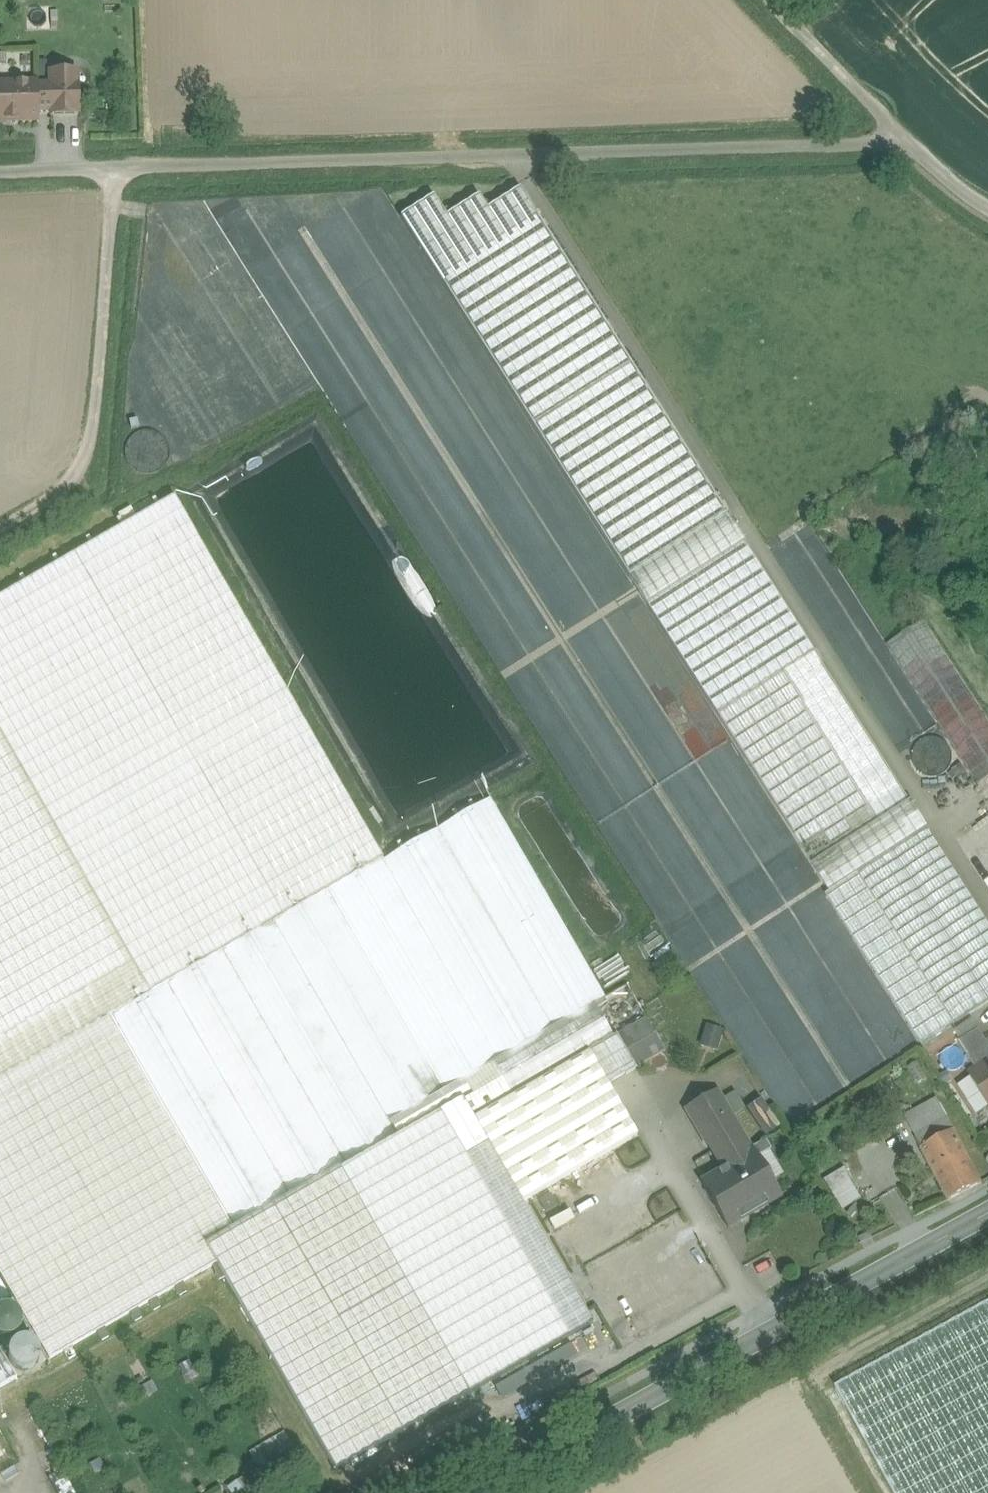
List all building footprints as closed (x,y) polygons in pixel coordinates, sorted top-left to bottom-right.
[(51,74),(51,87),(37,87),(36,84),(16,84),(16,86),(0,86),(0,121),(17,120),(17,122),(37,122),(37,112),(52,112),(52,116),(77,115),(77,111),(78,111),(78,87),(76,87),(76,73),(51,74)] [(745,542),(520,188),(487,209),(479,195),(446,216),(434,196),(400,217),(647,604),(745,542)] [(297,449),(309,439),(301,429),(289,439),(297,449)] [(133,436),(133,465),(157,466),(157,451),(156,451),(156,436),(133,436)] [(0,596),(0,733),(150,994),(222,953),(274,923),(382,861),(384,860),(174,496),(0,596)] [(745,542),(647,604),(717,714),(785,670),(815,651),(745,542)] [(886,644),(975,784),(987,776),(987,720),(924,620),(886,644)] [(912,801),(816,651),(815,651),(785,670),(881,821),(912,801)] [(881,821),(785,670),(717,714),(813,864),(881,821)] [(636,746),(670,727),(645,683),(629,692),(627,688),(609,698),(636,746)] [(0,733),(0,1081),(112,1017),(150,994),(0,733)] [(952,758),(952,751),(949,744),(944,739),(938,736),(930,735),(924,737),(918,742),(914,748),(913,755),(915,762),(919,768),(925,772),(932,774),(939,773),(945,770),(950,764),(952,758)] [(605,998),(490,798),(438,828),(553,1028),(594,1004),(605,998)] [(881,821),(813,864),(830,891),(859,873),(930,829),(912,801),(881,821)] [(553,1028),(438,828),(384,860),(382,861),(497,1060),(553,1028)] [(930,829),(859,873),(955,1023),(987,1002),(987,920),(930,829)] [(497,1060),(382,861),(274,923),(397,1137),(463,1100),(473,1118),(481,1113),(462,1080),(492,1063),(497,1060)] [(955,1023),(859,873),(830,891),(829,892),(925,1043),(955,1023)] [(397,1137),(274,923),(222,953),(344,1164),(345,1167),(397,1137)] [(150,994),(112,1017),(233,1228),(344,1164),(222,953),(150,994)] [(627,986),(594,1005),(612,1037),(616,1035),(645,1018),(627,986)] [(497,1060),(492,1063),(504,1085),(545,1061),(551,1073),(587,1052),(612,1037),(594,1005),(594,1004),(553,1028),(497,1060)] [(0,1081),(0,1274),(50,1360),(216,1263),(204,1244),(233,1228),(112,1017),(0,1081)] [(645,1018),(616,1035),(635,1068),(664,1051),(645,1018)] [(704,1023),(697,1044),(716,1050),(722,1029),(704,1023)] [(979,1029),(959,1042),(977,1071),(970,1075),(972,1077),(961,1084),(975,1104),(985,1097),(987,1103),(987,1043),(979,1029)] [(612,1037),(587,1052),(607,1085),(635,1068),(616,1035),(612,1037)] [(481,1113),(473,1118),(523,1205),(531,1200),(638,1139),(607,1085),(587,1052),(551,1073),(510,1097),(481,1113)] [(504,1085),(503,1085),(510,1097),(551,1073),(545,1061),(504,1085)] [(492,1063),(462,1080),(481,1113),(510,1097),(503,1085),(504,1085),(492,1063)] [(716,1091),(685,1110),(700,1135),(731,1116),(716,1091)] [(760,1135),(775,1128),(760,1097),(745,1105),(760,1135)] [(397,1137),(345,1167),(344,1164),(233,1228),(204,1244),(216,1263),(335,1471),(592,1324),(473,1118),(463,1100),(397,1137)] [(938,1100),(905,1118),(915,1136),(948,1118),(938,1100)] [(731,1116),(700,1135),(707,1147),(712,1144),(738,1129),(731,1116)] [(948,1118),(915,1136),(922,1148),(954,1130),(948,1118)] [(738,1129),(712,1144),(726,1168),(752,1153),(738,1129)] [(922,1148),(921,1148),(949,1200),(981,1183),(954,1130),(922,1148)] [(726,1168),(700,1183),(727,1228),(780,1197),(753,1152),(752,1153),(726,1168)] [(862,1198),(843,1168),(823,1180),(841,1210),(862,1198)] [(196,1284),(177,1295),(182,1304),(201,1294),(196,1284)] [(175,1303),(166,1308),(169,1311),(177,1307),(175,1303)] [(836,1386),(894,1492),(987,1492),(987,1303),(836,1386)] [(10,1336),(12,1310),(0,1309),(0,1335),(10,1336)] [(16,1379),(0,1352),(0,1388),(16,1379)] [(284,1433),(250,1453),(260,1470),(294,1450),(284,1433)]
